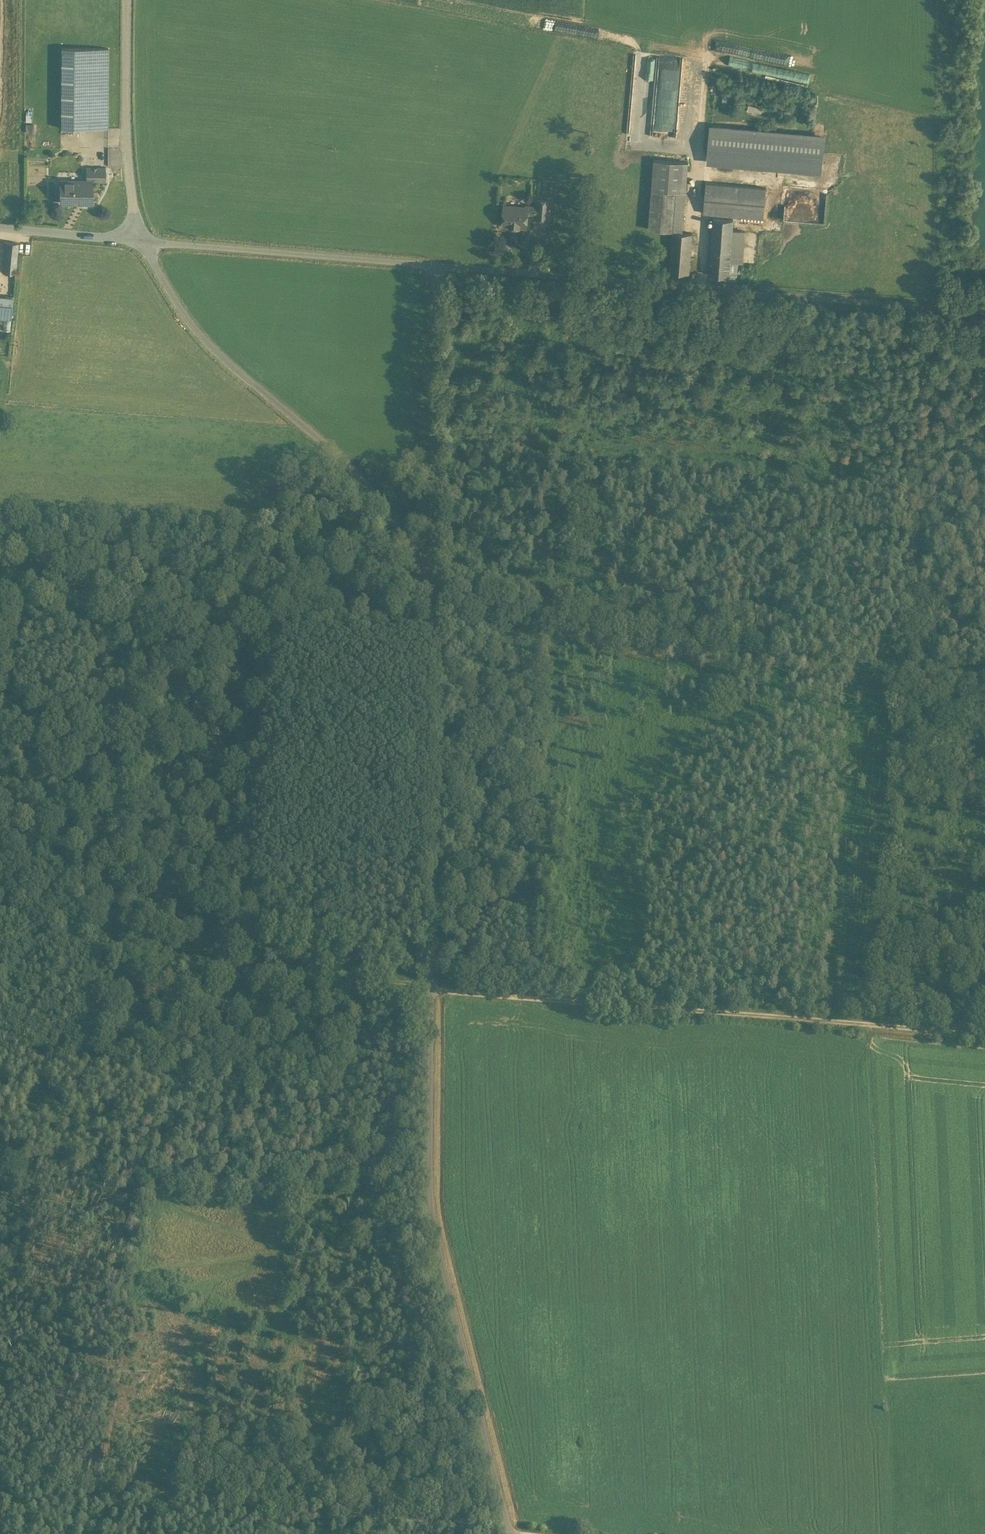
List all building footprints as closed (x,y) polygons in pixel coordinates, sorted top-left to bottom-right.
[(109,48),(62,47),(61,127),(108,128),(109,48)] [(714,51),(712,61),(770,73),(772,62),(757,59),(759,53),(749,51),(747,58),(714,51)] [(814,82),(816,75),(802,71),(800,78),(814,82)] [(631,133),(651,133),(651,122),(631,122),(631,133)] [(824,137),(711,127),(708,163),(821,173),(824,137)] [(688,161),(655,159),(652,188),(676,190),(686,191),(688,161)] [(105,168),(87,168),(87,180),(92,180),(92,181),(105,181),(105,168)] [(87,180),(61,180),(60,202),(92,202),(92,181),(92,180),(87,180)] [(766,188),(706,182),(704,212),(764,217),(766,188)] [(676,190),(652,188),(649,228),(673,230),(676,190)] [(551,200),(537,199),(536,214),(536,217),(550,218),(551,200)] [(527,206),(505,205),(505,206),(502,208),(502,213),(504,216),(504,224),(526,226),(528,213),(536,214),(536,205),(527,205),(527,206)] [(734,219),(714,217),(712,242),(732,243),(733,229),(734,219)] [(745,230),(733,229),(732,243),(731,260),(730,261),(739,262),(743,262),(745,230)] [(693,232),(673,231),(670,271),(690,272),(693,232)] [(19,242),(7,241),(4,272),(16,273),(19,242)] [(732,243),(712,242),(711,258),(731,260),(732,243)] [(731,260),(711,258),(709,274),(729,275),(738,276),(739,262),(730,261),(731,260)] [(13,298),(5,297),(3,317),(12,318),(13,298)]
